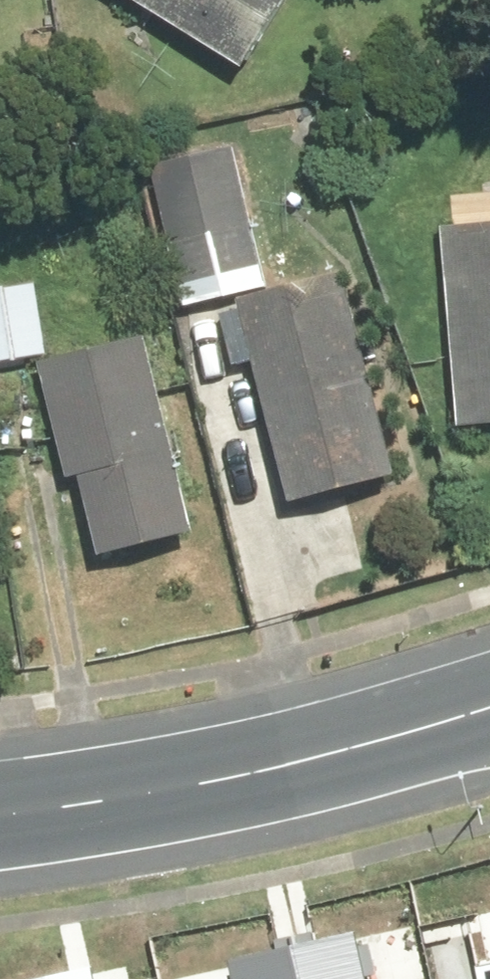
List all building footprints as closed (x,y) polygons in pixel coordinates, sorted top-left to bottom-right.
[(261,70),(302,0),(142,0),(261,70)] [(239,137),(155,156),(188,301),(273,282),(239,137)] [(461,425),(489,424),(489,219),(454,220),(461,425)] [(48,358),(39,278),(0,282),(0,363),(48,358)] [(358,281),(224,319),(238,370),(259,364),(299,502),(412,470),(358,281)] [(205,526),(154,331),(55,357),(106,552),(205,526)] [(291,945),(298,978),(364,978),(354,932),(291,945)] [(230,978),(298,978),(291,945),(225,959),(230,978)] [(484,978),(489,978),(489,954),(479,956),(484,978)] [(15,975),(16,978),(104,978),(98,955),(15,975)]
